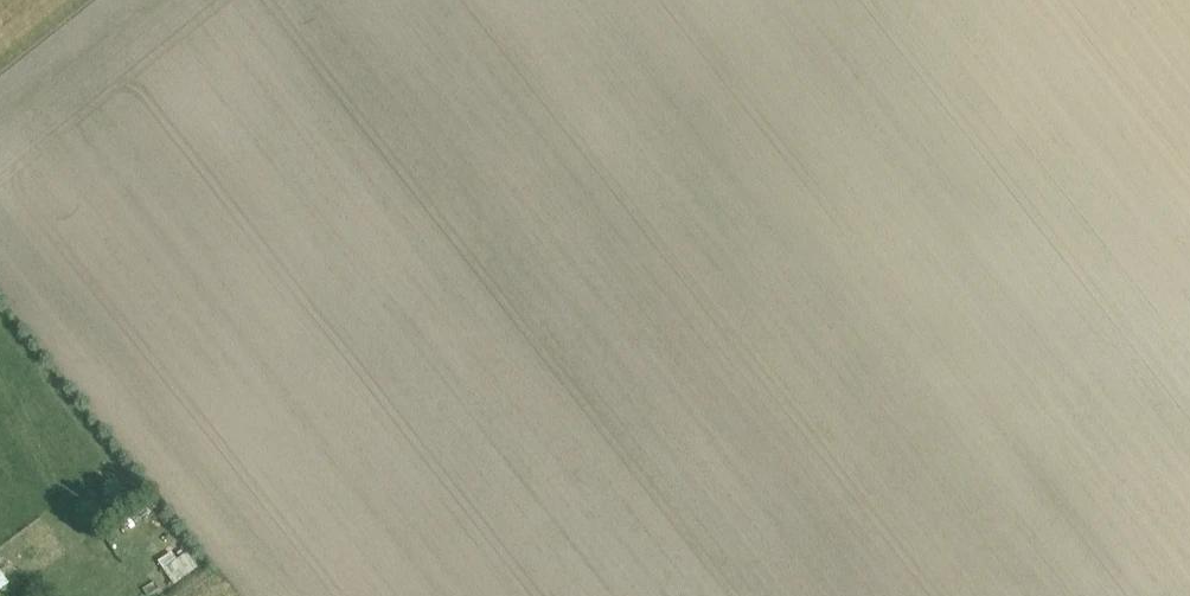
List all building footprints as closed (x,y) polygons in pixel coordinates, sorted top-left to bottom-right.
[(190,552),(164,570),(175,585),(200,567),(190,552)] [(12,588),(0,572),(0,595),(1,595),(12,588)]
